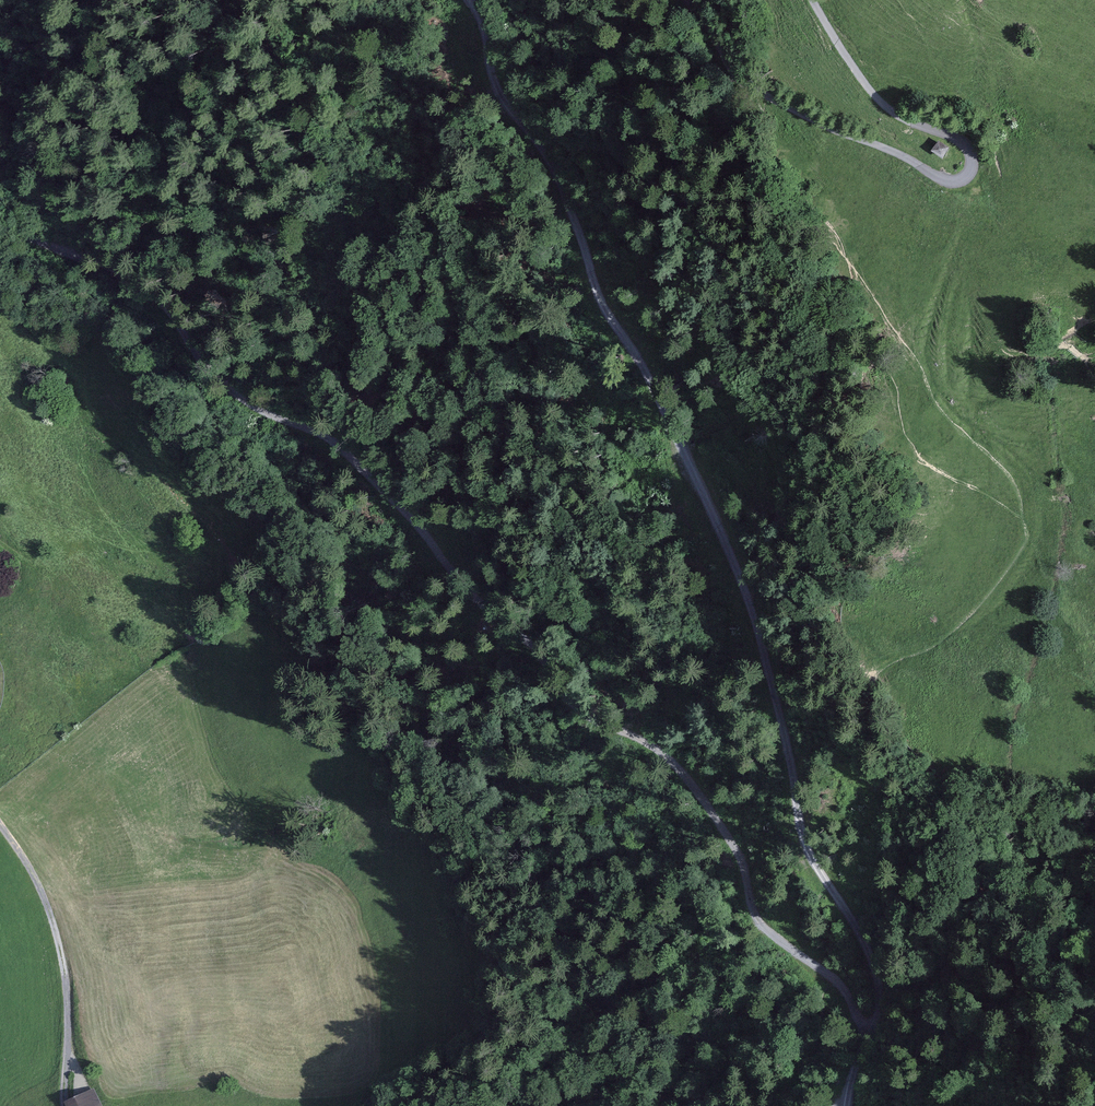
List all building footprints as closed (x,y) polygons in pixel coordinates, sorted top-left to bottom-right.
[(951,148),(941,141),(934,151),(944,157),(951,148)] [(66,1101),(68,1105),(103,1105),(94,1088),(66,1101)]
